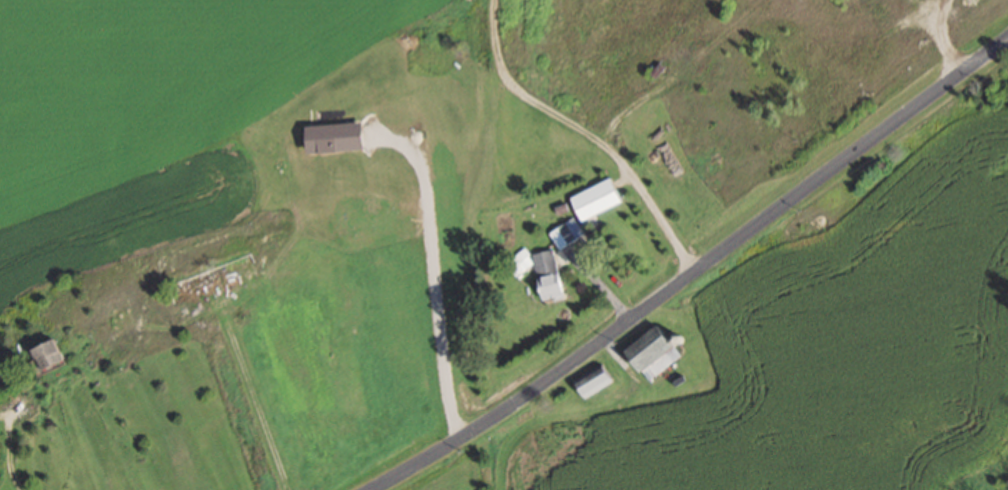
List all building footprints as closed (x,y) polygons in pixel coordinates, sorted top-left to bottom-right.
[(572,194),(582,219),(624,202),(615,177),(572,194)] [(549,229),(558,248),(583,235),(575,217),(549,229)] [(544,300),(567,294),(556,247),(532,253),(544,300)] [(167,284),(175,306),(261,275),(253,253),(167,284)] [(630,349),(651,378),(686,353),(664,324),(630,349)] [(46,371),(70,362),(61,340),(38,349),(46,371)] [(580,384),(589,397),(617,378),(608,365),(580,384)]
